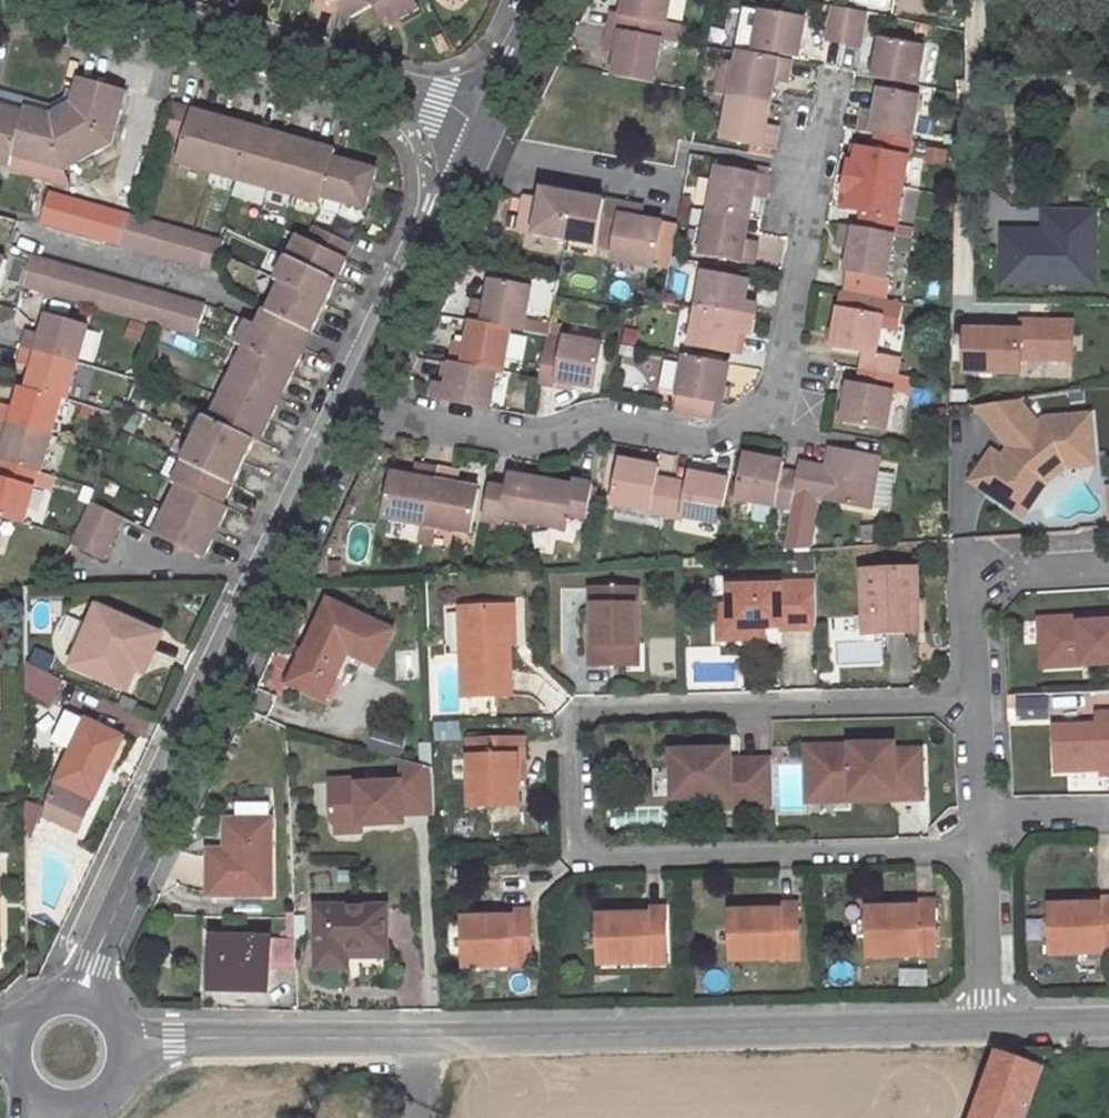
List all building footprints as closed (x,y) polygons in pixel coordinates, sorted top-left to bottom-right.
[(320,9),(335,14),(339,0),(322,0),(320,9)] [(335,14),(350,18),(373,5),(385,27),(418,8),(414,0),(339,0),(335,14)] [(610,30),(661,38),(675,41),(679,26),(665,23),(669,0),(629,0),(626,16),(613,14),(610,30)] [(834,6),(827,42),(843,44),(849,8),(834,6)] [(866,12),(849,8),(843,44),(860,47),(866,12)] [(804,19),(762,11),(756,50),(798,57),(804,19)] [(619,50),(615,75),(654,82),(661,38),(610,30),(607,46),(619,50)] [(874,77),(917,85),(924,47),(881,40),(874,77)] [(739,52),(732,96),(769,104),(772,82),(773,76),(789,79),(791,62),(739,52)] [(773,76),(772,82),(788,85),(789,79),(773,76)] [(80,79),(72,105),(111,144),(125,91),(80,79)] [(876,111),(875,119),(861,116),(859,130),(872,133),(910,140),(918,97),(880,91),(876,111)] [(777,135),(764,133),(765,126),(769,104),(732,96),(725,137),(775,147),(777,135)] [(72,105),(51,115),(64,169),(111,144),(72,105)] [(170,105),(162,133),(185,140),(193,111),(170,105)] [(9,165),(12,154),(24,112),(0,106),(0,162),(9,165)] [(24,112),(12,154),(64,169),(51,115),(25,108),(24,112)] [(876,111),(863,109),(861,116),(875,119),(876,111)] [(185,140),(178,163),(210,172),(224,120),(193,111),(185,140)] [(224,120),(210,172),(236,179),(250,127),(224,120)] [(765,126),(764,133),(777,135),(778,129),(765,126)] [(250,127),(236,179),(268,188),(282,136),(250,127)] [(846,176),(902,187),(910,140),(872,133),(870,148),(859,146),(856,163),(848,161),(846,176)] [(282,136),(268,188),(294,195),(308,143),(282,136)] [(308,143),(294,195),(320,202),(322,196),(333,158),(335,151),(308,143)] [(851,145),(848,161),(856,163),(859,146),(851,145)] [(928,146),(926,163),(947,166),(949,149),(928,146)] [(64,169),(12,154),(9,165),(8,167),(68,184),(64,169)] [(333,158),(322,196),(365,209),(376,171),(333,158)] [(718,169),(711,211),(749,218),(752,198),(753,189),(767,192),(769,178),(718,169)] [(851,195),(848,210),(858,212),(856,228),(894,235),(902,187),(846,176),(842,194),(851,195)] [(522,196),(516,230),(565,239),(574,195),(542,189),(541,199),(522,196)] [(753,189),(752,198),(765,200),(767,192),(753,189)] [(49,192),(43,215),(41,223),(57,227),(66,197),(49,192)] [(842,194),(840,209),(848,210),(851,195),(842,194)] [(574,195),(565,239),(595,244),(596,236),(615,240),(621,204),(574,195)] [(66,197),(57,227),(73,232),(81,201),(66,197)] [(81,201),(73,232),(88,236),(97,205),(81,201)] [(641,220),(635,218),(637,207),(621,204),(615,240),(613,247),(611,262),(655,270),(663,224),(641,220)] [(97,205),(88,236),(104,241),(113,210),(97,205)] [(637,207),(635,218),(641,220),(643,208),(637,207)] [(113,210),(104,241),(120,245),(129,214),(113,210)] [(711,211),(704,253),(756,264),(758,248),(744,245),(745,240),(749,218),(711,211)] [(1047,211),(1047,229),(1005,229),(1004,283),(1099,284),(1099,211),(1047,211)] [(129,214),(120,245),(135,250),(144,218),(129,214)] [(144,218),(135,250),(150,254),(160,223),(144,218)] [(160,223),(150,254),(168,259),(177,228),(160,223)] [(853,244),(851,253),(848,273),(886,281),(894,235),(856,228),(842,225),(839,242),(853,244)] [(177,228),(168,259),(183,263),(191,232),(177,228)] [(313,228),(306,241),(346,260),(353,246),(313,228)] [(191,232),(183,263),(198,268),(207,236),(191,232)] [(207,236),(198,268),(215,273),(223,241),(207,236)] [(596,236),(595,244),(613,247),(615,240),(596,236)] [(298,237),(288,259),(336,282),(346,260),(306,241),(298,237)] [(745,240),(744,245),(758,248),(759,242),(745,240)] [(837,250),(851,253),(853,244),(839,242),(837,250)] [(32,255),(22,287),(39,291),(48,260),(32,255)] [(288,259),(278,280),(282,282),(326,303),(336,282),(288,259)] [(48,260),(39,291),(54,296),(64,264),(48,260)] [(64,264),(54,296),(70,300),(79,269),(64,264)] [(79,269),(70,300),(86,305),(95,273),(79,269)] [(95,273),(86,305),(101,309),(111,278),(95,273)] [(705,273),(698,309),(755,319),(758,304),(745,302),(750,280),(705,273)] [(685,300),(697,303),(703,279),(691,276),(685,300)] [(111,278),(101,309),(117,313),(126,282),(111,278)] [(469,306),(465,321),(506,328),(519,330),(526,287),(487,279),(483,301),(481,308),(469,306)] [(126,282),(117,313),(133,318),(142,287),(126,282)] [(282,282),(268,312),(312,333),(326,303),(282,282)] [(142,287),(133,318),(149,322),(158,291),(142,287)] [(158,291),(149,322),(165,327),(174,296),(158,291)] [(860,369),(896,375),(899,359),(872,353),(878,320),(893,322),(897,302),(837,291),(826,346),(863,353),(860,369)] [(174,296),(165,327),(181,331),(190,300),(174,296)] [(470,298),(469,306),(481,308),(483,301),(470,298)] [(190,300),(181,331),(197,336),(207,306),(190,300)] [(698,309),(691,346),(736,355),(740,332),(752,335),(755,319),(698,309)] [(263,310),(257,324),(305,348),(312,333),(268,312),(263,310)] [(673,341),(689,345),(696,317),(680,313),(673,341)] [(27,329),(22,347),(78,362),(89,326),(49,314),(44,334),(27,329)] [(1025,332),(966,331),(966,372),(1025,373),(1025,359),(1073,359),(1074,321),(1026,320),(1025,332)] [(249,321),(237,343),(246,347),(294,369),(305,348),(257,324),(249,321)] [(450,345),(446,362),(491,370),(499,372),(506,328),(465,321),(461,342),(460,347),(450,345)] [(547,336),(545,348),(561,351),(563,339),(547,336)] [(545,348),(539,379),(538,382),(556,386),(557,381),(594,388),(602,346),(563,339),(561,351),(545,348)] [(22,347),(18,363),(33,367),(27,388),(63,398),(67,399),(78,362),(22,347)] [(246,347),(232,376),(281,399),(294,369),(246,347)] [(686,357),(677,410),(712,417),(715,404),(722,405),(730,365),(686,357)] [(431,383),(427,396),(485,407),(491,370),(446,362),(441,385),(431,383)] [(848,383),(842,419),(886,429),(896,375),(860,369),(858,384),(848,383)] [(232,376),(222,397),(270,420),(281,399),(232,376)] [(0,408),(0,420),(52,435),(63,398),(27,388),(23,387),(17,407),(1,403),(0,408)] [(222,397),(211,420),(254,440),(260,443),(270,420),(222,397)] [(1017,399),(975,404),(1012,450),(1005,459),(991,450),(971,481),(1014,510),(1037,475),(1061,455),(1094,452),(1090,413),(1053,416),(1040,427),(1017,399)] [(205,417),(195,438),(244,462),(254,440),(211,420),(205,417)] [(2,462),(38,472),(42,472),(52,435),(0,420),(0,440),(8,442),(2,462)] [(195,438),(184,460),(233,484),(244,462),(195,438)] [(826,471),(814,469),(816,462),(799,460),(793,493),(870,509),(879,456),(831,447),(826,471)] [(1037,475),(1014,510),(1023,515),(1046,482),(1065,466),(1095,463),(1094,452),(1061,455),(1037,475)] [(797,468),(783,466),(784,460),(747,454),(740,499),(784,508),(790,509),(793,493),(797,468)] [(184,460),(174,481),(180,484),(224,504),(233,484),(184,460)] [(671,481),(658,479),(659,468),(620,461),(613,503),(653,512),(652,515),(665,517),(671,481)] [(24,523),(38,472),(2,462),(0,472),(0,516),(24,523)] [(390,475),(384,517),(427,525),(437,470),(420,467),(418,480),(390,475)] [(437,470),(427,525),(468,533),(476,489),(451,485),(453,473),(437,470)] [(491,483),(485,519),(502,523),(504,516),(535,522),(543,480),(512,474),(509,488),(491,483)] [(671,481),(665,517),(682,521),(683,517),(720,523),(728,481),(691,474),(689,484),(671,481)] [(543,480),(535,522),(567,529),(570,515),(586,518),(593,484),(576,480),(574,487),(543,480)] [(180,484),(168,509),(216,532),(228,507),(224,504),(180,484)] [(125,508),(131,493),(111,485),(105,500),(125,508)] [(91,503),(84,517),(116,533),(124,519),(91,503)] [(168,509),(156,534),(204,557),(216,532),(168,509)] [(84,517),(78,531),(110,545),(116,533),(84,517)] [(390,521),(388,532),(418,537),(419,527),(390,521)] [(78,531),(72,544),(104,559),(110,545),(78,531)] [(784,544),(755,545),(753,554),(782,552),(784,544)] [(916,601),(914,570),(859,573),(863,638),(904,635),(902,602),(913,601),(916,601)] [(816,631),(815,584),(780,585),(781,582),(728,583),(728,607),(729,632),(764,630),(764,624),(780,623),(780,630),(780,632),(816,631)] [(637,643),(638,590),(590,589),(589,624),(593,624),(594,634),(589,637),(589,666),(625,666),(625,644),(637,643)] [(915,635),(913,601),(902,602),(904,635),(915,635)] [(97,606),(72,665),(127,690),(154,631),(97,606)] [(509,643),(508,606),(459,608),(462,696),(511,695),(509,643)] [(729,632),(728,607),(717,607),(718,642),(765,641),(764,630),(729,632)] [(1043,619),(1044,661),(1083,659),(1083,664),(1108,663),(1108,615),(1102,616),(1102,622),(1083,623),(1083,616),(1043,619)] [(313,636),(290,683),(324,700),(347,652),(313,636)] [(637,667),(637,643),(625,644),(625,666),(637,667)] [(25,663),(25,694),(50,705),(61,679),(25,663)] [(71,749),(57,781),(72,789),(56,823),(76,832),(121,738),(66,711),(51,739),(71,749)] [(1095,716),(1095,727),(1108,727),(1108,716),(1095,716)] [(1095,727),(1050,729),(1052,774),(1108,772),(1108,727),(1095,727)] [(372,731),(367,751),(398,759),(398,760),(402,739),(372,731)] [(522,757),(522,739),(468,741),(470,805),(518,803),(517,757),(522,757)] [(893,802),(921,801),(920,752),(892,753),(892,747),(815,750),(816,791),(850,789),(851,797),(893,795),(893,802)] [(771,807),(770,759),(736,760),(736,763),(728,764),(728,750),(669,751),(670,799),(706,798),(707,809),(771,807)] [(816,791),(815,750),(804,750),(806,806),(893,802),(893,795),(851,797),(850,789),(816,791)] [(432,815),(431,769),(398,760),(398,759),(398,782),(356,784),(356,779),(327,780),(328,822),(333,827),(359,826),(402,824),(401,816),(432,815)] [(929,832),(928,804),(898,804),(898,833),(929,832)] [(270,820),(228,821),(228,855),(210,854),(210,895),(270,895),(270,820)] [(359,833),(359,826),(333,827),(333,834),(359,833)] [(1096,901),(1096,906),(1050,907),(1051,955),(1108,954),(1108,900),(1096,901)] [(912,909),(866,910),(868,958),(932,957),(930,903),(912,903),(912,909)] [(775,912),(729,914),(730,962),(794,961),(792,906),(775,907),(775,912)] [(346,961),(346,950),(385,950),(384,908),(318,909),(318,966),(347,966),(346,961)] [(642,916),(596,917),(597,966),(661,965),(660,910),(642,911),(642,916)] [(526,967),(524,913),(506,914),(506,919),(460,920),(461,969),(526,967)] [(304,917),(294,918),(295,938),(305,937),(304,917)] [(211,938),(210,987),(270,988),(270,968),(296,969),(295,940),(211,938)] [(385,950),(346,950),(346,961),(385,960),(385,950)] [(997,1051),(996,1054),(1043,1071),(1049,1052),(997,1051)] [(972,1117),(1025,1117),(1043,1071),(996,1054),(972,1117)]
